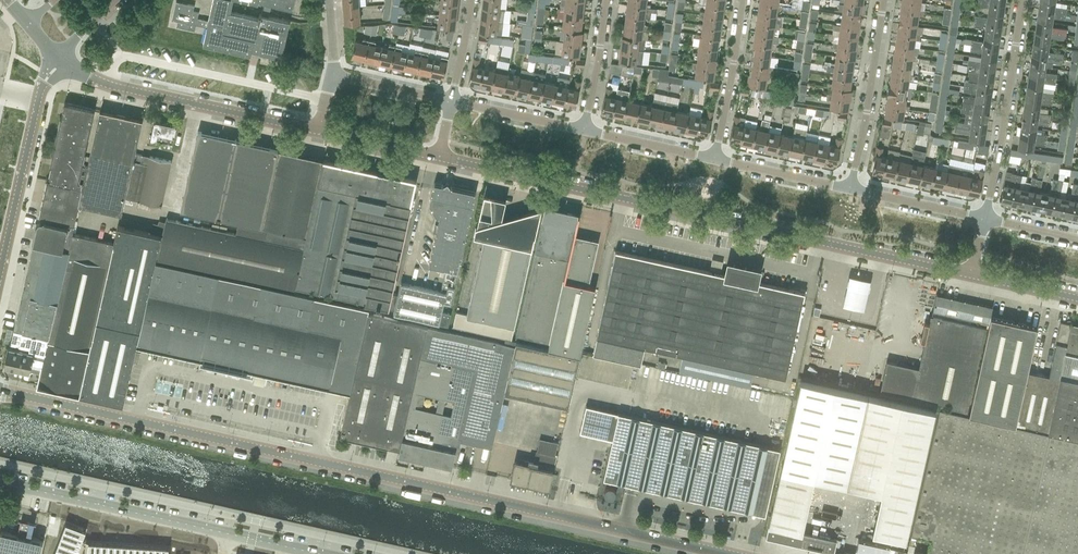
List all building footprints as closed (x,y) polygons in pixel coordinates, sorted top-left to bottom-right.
[(208,21),(197,19),(198,13),(192,12),(194,6),(176,2),(172,20),(177,21),(176,27),(194,31),(196,25),(207,27),(203,43),(251,54),(252,50),(281,57),(290,20),(269,16),(272,4),(293,9),(295,0),(213,0),(208,21)] [(482,7),(498,9),(499,0),(483,0),(482,7)] [(560,7),(583,10),(584,0),(561,0),(560,3),(560,7)] [(836,24),(859,27),(860,17),(861,14),(862,3),(843,0),(839,0),(838,10),(843,11),(842,14),(841,22),(836,21),(836,24)] [(901,9),(923,12),(924,9),(919,8),(920,1),(910,0),(902,0),(901,9)] [(1038,10),(1065,14),(1066,8),(1054,6),(1054,2),(1043,0),(1040,0),(1038,10)] [(439,8),(438,13),(455,16),(457,3),(440,1),(439,8)] [(988,8),(988,13),(1003,15),(1004,5),(977,1),(976,6),(988,8)] [(760,3),(758,13),(775,16),(777,8),(782,9),(782,6),(781,6),(760,3)] [(358,5),(344,6),(345,24),(355,23),(360,23),(358,5)] [(628,5),(626,16),(644,18),(648,19),(650,19),(651,12),(656,12),(657,9),(649,8),(628,5)] [(700,10),(699,14),(722,18),(724,8),(706,5),(705,11),(700,10)] [(482,7),(481,19),(502,22),(504,9),(498,9),(482,7)] [(565,11),(564,18),(582,20),(583,10),(560,7),(560,10),(565,11)] [(899,23),(897,34),(919,37),(920,34),(915,33),(916,25),(917,22),(918,14),(923,15),(923,12),(901,9),(899,20),(899,23)] [(1038,10),(1037,20),(1051,22),(1052,17),(1064,19),(1065,14),(1038,10)] [(801,12),(800,19),(807,20),(808,14),(801,12)] [(454,28),(455,16),(438,13),(437,26),(454,28)] [(758,13),(757,23),(779,26),(780,23),(774,22),(775,16),(758,13)] [(975,16),(974,21),(1001,25),(1003,15),(988,13),(987,18),(975,16)] [(699,14),(699,17),(704,18),(703,22),(703,24),(703,25),(721,28),(722,18),(699,14)] [(626,16),(625,26),(647,28),(647,26),(643,25),(644,18),(626,16)] [(950,17),(943,16),(942,24),(949,25),(950,17)] [(565,29),(580,31),(580,30),(582,20),(564,18),(563,25),(558,24),(557,28),(565,29)] [(502,22),(481,19),(479,32),(501,35),(502,22)] [(807,20),(800,19),(799,28),(806,29),(807,20)] [(1037,20),(1035,30),(1058,34),(1061,34),(1066,35),(1067,29),(1063,29),(1051,27),(1051,22),(1037,20)] [(985,28),(984,36),(999,39),(1001,25),(974,21),(973,26),(985,28)] [(757,23),(755,33),(773,36),(774,28),(779,29),(779,26),(778,26),(757,23)] [(533,26),(522,24),(521,37),(532,38),(533,26)] [(698,24),(697,27),(702,28),(701,35),(719,38),(721,29),(721,28),(703,25),(698,24)] [(834,24),(833,29),(840,30),(839,35),(857,38),(859,27),(836,24),(834,24)] [(364,32),(370,33),(372,25),(365,25),(364,32)] [(625,26),(624,36),(638,38),(641,38),(642,31),(646,31),(647,28),(625,26)] [(565,29),(564,42),(580,44),(582,31),(580,30),(580,31),(565,29)] [(1035,30),(1034,42),(1048,44),(1049,37),(1061,39),(1065,40),(1066,35),(1061,34),(1058,34),(1035,30)] [(798,32),(797,39),(804,40),(805,33),(798,32)] [(755,33),(754,43),(775,46),(776,46),(776,43),(772,42),(773,36),(755,33)] [(695,34),(695,37),(700,38),(699,45),(717,48),(718,38),(719,38),(701,35),(696,34),(695,34)] [(897,34),(896,44),(913,46),(919,47),(921,39),(919,39),(919,37),(897,34)] [(834,35),(833,44),(856,48),(857,38),(839,35),(834,35)] [(622,36),(621,48),(637,50),(643,51),(645,39),(641,38),(638,38),(624,36),(622,36)] [(971,40),(970,45),(998,49),(999,39),(984,36),(983,42),(971,40)] [(355,41),(351,56),(361,58),(361,57),(365,58),(369,40),(363,38),(362,42),(355,41)] [(804,40),(797,39),(796,48),(803,49),(804,40)] [(369,60),(378,62),(381,47),(374,45),(375,41),(369,40),(365,58),(369,59),(369,60)] [(680,42),(673,41),(672,50),(679,51),(680,42)] [(580,44),(564,42),(562,54),(568,55),(579,56),(580,44)] [(1062,59),(1063,54),(1047,51),(1048,44),(1034,42),(1032,54),(1062,59)] [(407,52),(404,68),(413,70),(413,68),(417,69),(421,51),(422,46),(409,43),(407,52)] [(754,43),(752,53),(774,56),(770,56),(771,49),(775,50),(775,46),(754,43)] [(387,63),(391,63),(395,46),(389,44),(388,48),(381,47),(378,62),(387,64),(387,63)] [(837,49),(836,56),(854,58),(856,48),(833,44),(832,48),(837,49)] [(896,44),(894,54),(916,58),(917,54),(912,54),(913,46),(896,44)] [(662,45),(661,53),(668,54),(669,46),(662,45)] [(697,56),(698,56),(716,59),(716,58),(715,58),(717,48),(699,45),(698,52),(693,51),(692,55),(697,56)] [(982,52),(981,57),(996,59),(998,49),(970,45),(969,50),(982,52)] [(395,66),(404,68),(407,52),(401,51),(401,47),(395,46),(391,63),(396,64),(395,66)] [(637,50),(621,48),(619,61),(630,62),(642,64),(643,51),(637,50)] [(422,72),(430,73),(433,58),(427,57),(428,53),(421,51),(417,69),(422,70),(422,72)] [(668,54),(661,53),(659,60),(667,61),(668,54)] [(752,53),(751,63),(768,66),(768,65),(769,59),(770,56),(752,53)] [(528,61),(535,62),(535,61),(536,54),(529,54),(528,61)] [(535,61),(535,62),(544,63),(545,56),(536,54),(535,61)] [(894,54),(893,65),(910,68),(911,60),(916,60),(916,58),(894,54)] [(1032,54),(1030,64),(1045,66),(1051,67),(1052,63),(1058,63),(1061,64),(1062,59),(1032,54)] [(433,58),(430,73),(439,75),(440,74),(443,75),(443,76),(444,76),(448,57),(441,56),(440,60),(433,58)] [(692,62),(692,65),(715,69),(716,59),(698,56),(697,63),(692,62)] [(830,63),(830,65),(852,69),(854,58),(836,56),(835,63),(830,63)] [(474,57),(468,82),(470,82),(481,85),(484,69),(483,68),(485,60),(480,59),(474,57)] [(967,64),(967,65),(994,69),(996,59),(981,57),(980,62),(968,60),(967,64)] [(801,60),(794,59),(793,68),(800,69),(801,60)] [(622,65),(611,63),(610,72),(621,74),(622,65)] [(751,63),(749,73),(767,76),(768,69),(772,70),(773,67),(772,66),(768,66),(751,63)] [(804,64),(802,72),(809,73),(811,65),(804,64)] [(1030,64),(1029,75),(1055,79),(1056,74),(1044,72),(1045,66),(1030,64)] [(715,69),(692,65),(692,68),(696,69),(695,77),(702,78),(713,79),(715,69)] [(827,65),(826,70),(834,71),(833,77),(851,79),(852,69),(830,65),(827,65)] [(893,65),(891,75),(913,78),(914,75),(909,74),(910,68),(893,65)] [(968,76),(970,76),(993,80),(994,69),(967,65),(966,70),(969,71),(968,76)] [(481,85),(493,87),(496,71),(484,69),(481,85)] [(520,76),(516,93),(528,95),(532,79),(533,72),(521,69),(520,76)] [(658,77),(657,81),(670,82),(671,76),(668,76),(669,70),(659,69),(658,77)] [(493,87),(504,90),(508,74),(496,71),(493,87)] [(528,95),(540,98),(543,82),(545,74),(533,71),(532,79),(528,95)] [(809,73),(802,72),(801,80),(808,81),(809,73)] [(749,73),(747,85),(758,86),(765,87),(766,79),(770,80),(771,80),(771,76),(768,76),(767,76),(749,73)] [(504,90),(516,93),(520,76),(508,74),(504,90)] [(891,75),(890,85),(907,87),(908,80),(913,81),(913,78),(891,75)] [(1029,75),(1027,85),(1042,87),(1042,82),(1055,84),(1055,79),(1029,75)] [(552,100),(563,103),(567,87),(569,79),(557,76),(555,84),(552,100)] [(671,76),(670,82),(682,84),(683,78),(680,78),(671,76)] [(965,81),(964,86),(991,90),(993,80),(970,76),(969,81),(965,81)] [(827,83),(827,86),(832,86),(833,86),(849,89),(851,79),(833,77),(832,83),(827,83)] [(798,80),(791,79),(790,88),(797,89),(798,80)] [(567,87),(563,103),(575,106),(581,81),(576,80),(575,80),(573,88),(567,87)] [(543,82),(540,98),(552,100),(555,84),(546,82),(544,82),(543,82)] [(710,89),(709,89),(718,91),(718,90),(718,89),(719,84),(719,83),(711,82),(710,89)] [(800,84),(799,92),(806,93),(807,85),(800,84)] [(888,84),(887,95),(904,97),(905,98),(910,99),(912,88),(907,87),(890,85),(888,84)] [(943,85),(942,93),(948,94),(958,95),(959,90),(949,89),(949,86),(943,85)] [(1027,85),(1026,95),(1052,99),(1053,95),(1041,93),(1042,87),(1027,85)] [(827,93),(827,96),(849,99),(851,89),(849,89),(832,86),(831,87),(833,87),(832,93),(827,93)] [(975,93),(975,98),(990,100),(991,90),(964,86),(963,91),(975,93)] [(607,87),(601,111),(602,111),(613,114),(617,98),(610,96),(612,88),(607,87)] [(656,98),(680,104),(682,98),(657,91),(656,98)] [(806,93),(799,92),(798,100),(805,101),(806,93)] [(888,96),(887,106),(909,109),(909,106),(904,105),(905,98),(904,97),(887,95),(888,96)] [(1026,95),(1024,105),(1038,107),(1039,102),(1051,104),(1052,99),(1026,95)] [(849,99),(827,96),(826,99),(831,100),(830,108),(848,110),(849,99)] [(962,96),(961,106),(988,110),(990,100),(975,98),(963,96),(962,96)] [(613,114),(625,117),(629,101),(617,98),(613,114)] [(641,103),(637,119),(649,122),(652,106),(654,100),(653,100),(652,100),(644,98),(642,98),(641,98),(640,103),(641,103)] [(652,106),(649,122),(661,124),(664,108),(666,102),(654,99),(654,100),(652,106)] [(625,117),(637,119),(641,103),(640,103),(629,101),(625,117)] [(61,118),(91,125),(95,109),(65,102),(62,118),(61,117),(61,118)] [(664,108),(661,124),(673,127),(676,111),(678,104),(666,102),(664,108)] [(1024,105),(1023,116),(1049,120),(1050,115),(1047,114),(1048,109),(1038,107),(1024,105)] [(688,113),(684,130),(696,132),(700,116),(702,109),(690,106),(688,114),(688,113)] [(748,122),(759,124),(761,107),(750,106),(748,122)] [(909,109),(887,106),(885,116),(895,117),(902,118),(903,111),(908,112),(909,109)] [(961,106),(960,112),(965,112),(964,117),(987,121),(988,110),(961,106)] [(786,108),(783,121),(788,122),(791,109),(786,108)] [(700,116),(696,132),(708,135),(714,110),(708,109),(706,118),(700,116)] [(82,188),(78,204),(122,213),(125,197),(133,161),(135,153),(140,130),(142,119),(100,110),(86,174),(85,174),(82,188)] [(673,127),(684,130),(688,113),(676,111),(673,127)] [(735,115),(729,140),(731,140),(741,142),(745,126),(738,125),(740,116),(735,115)] [(1023,116),(1021,126),(1035,128),(1036,123),(1048,125),(1049,120),(1023,116)] [(955,121),(954,126),(985,131),(987,121),(964,117),(964,122),(955,121)] [(47,180),(82,188),(85,174),(80,172),(91,125),(61,118),(50,166),(51,166),(48,178),(47,178),(47,180)] [(757,129),(753,145),(765,147),(769,131),(767,131),(770,121),(763,120),(762,119),(759,129),(757,129)] [(882,125),(879,136),(888,138),(890,127),(891,121),(883,119),(882,125)] [(894,120),(893,127),(901,128),(903,121),(894,120)] [(152,132),(150,139),(159,141),(158,147),(171,150),(173,143),(173,140),(174,137),(176,126),(176,127),(155,122),(155,121),(154,121),(152,132)] [(789,153),(801,155),(804,139),(807,124),(796,121),(792,137),(789,153)] [(920,121),(918,132),(929,134),(931,123),(920,121)] [(906,122),(905,129),(913,131),(915,123),(906,122)] [(741,142),(753,145),(757,129),(745,126),(741,142)] [(954,126),(953,131),(969,134),(968,139),(984,141),(985,131),(954,126)] [(1021,126),(1020,136),(1046,140),(1047,135),(1035,133),(1035,128),(1021,126)] [(181,209),(218,218),(235,139),(198,131),(181,209)] [(769,131),(765,147),(777,150),(780,134),(769,131)] [(777,150),(789,153),(792,137),(780,134),(777,150)] [(812,158),(824,160),(828,145),(829,138),(817,135),(816,142),(812,158)] [(1046,140),(1020,136),(1018,147),(1032,149),(1033,144),(1045,145),(1046,140)] [(828,145),(824,160),(837,163),(842,139),(836,137),(834,146),(828,145)] [(218,218),(262,227),(279,149),(235,139),(218,218)] [(801,155),(812,158),(816,142),(804,139),(801,155)] [(977,144),(976,152),(988,154),(988,152),(989,145),(977,144)] [(877,146),(872,171),(883,173),(887,157),(881,156),(883,148),(877,146)] [(262,227),(306,237),(324,160),(323,159),(279,149),(262,227)] [(1010,155),(1009,161),(1019,163),(1021,156),(1022,150),(1020,150),(1011,149),(1010,155)] [(1034,158),(1032,164),(1040,165),(1041,164),(1041,162),(1041,159),(1042,158),(1042,154),(1034,152),(1034,153),(1034,158)] [(141,163),(142,154),(135,153),(133,161),(141,163)] [(911,163),(907,179),(919,181),(922,165),(924,158),(912,155),(911,163)] [(133,161),(125,197),(161,205),(171,160),(150,156),(148,164),(141,163),(133,161)] [(883,173),(895,176),(899,160),(887,157),(883,173)] [(1040,165),(1037,179),(1042,180),(1045,164),(1046,160),(1041,159),(1041,162),(1041,164),(1040,165)] [(306,237),(305,241),(294,288),(341,299),(369,170),(366,169),(367,168),(366,168),(366,169),(324,160),(306,237)] [(895,176),(907,179),(911,163),(899,160),(895,176)] [(934,168),(931,184),(936,185),(943,187),(946,171),(947,166),(945,165),(935,163),(934,168)] [(946,171),(943,187),(955,189),(958,173),(960,167),(948,164),(947,166),(946,171)] [(919,181),(931,184),(934,168),(922,165),(919,181)] [(958,173),(955,189),(966,192),(970,176),(971,170),(960,167),(958,173)] [(970,176),(966,192),(977,194),(979,195),(984,170),(979,169),(973,168),(973,170),(971,170),(970,176)] [(369,170),(341,299),(387,309),(393,310),(397,294),(390,293),(413,190),(415,180),(400,177),(401,176),(400,176),(400,177),(395,176),(395,175),(394,175),(389,174),(389,173),(388,174),(384,173),(384,172),(383,172),(383,173),(378,172),(378,171),(377,171),(377,172),(373,171),(373,170),(373,171),(369,170)] [(1000,199),(1011,202),(1017,174),(1012,173),(1006,172),(1000,199)] [(1011,202),(1021,204),(1024,188),(1019,187),(1022,175),(1017,174),(1011,202)] [(1021,204),(1031,206),(1037,179),(1031,177),(1031,182),(1026,181),(1024,188),(1021,204)] [(1058,179),(1053,178),(1049,194),(1044,193),(1041,208),(1051,210),(1058,179)] [(1031,206),(1041,208),(1044,193),(1039,192),(1042,180),(1037,179),(1031,206)] [(1059,196),(1063,180),(1058,179),(1051,210),(1061,213),(1064,197),(1059,196)] [(47,180),(39,216),(74,224),(78,204),(82,188),(47,180)] [(442,312),(444,302),(451,304),(475,192),(451,187),(448,184),(446,183),(442,185),(434,184),(430,204),(436,216),(439,217),(428,265),(445,268),(440,291),(401,282),(401,281),(400,281),(397,294),(393,310),(392,315),(439,325),(442,312)] [(1073,183),(1069,199),(1064,197),(1061,213),(1071,215),(1077,184),(1073,183)] [(502,227),(499,227),(506,200),(484,195),(477,226),(476,226),(474,235),(475,235),(484,237),(466,314),(456,312),(452,327),(511,340),(541,207),(539,208),(539,211),(537,211),(534,211),(532,211),(530,211),(528,212),(526,212),(524,213),(522,214),(521,215),(519,217),(517,215),(514,219),(515,220),(513,222),(512,223),(510,224),(508,225),(506,226),(504,227),(502,227)] [(514,336),(548,344),(577,215),(544,208),(514,336)] [(547,349),(580,356),(584,336),(595,287),(587,285),(597,241),(575,236),(579,216),(577,215),(548,344),(547,349)] [(161,235),(137,347),(200,360),(199,366),(253,378),(254,372),(349,394),(368,313),(369,309),(348,304),(294,292),(294,288),(305,241),(306,237),(266,228),(262,227),(239,222),(236,234),(165,218),(164,222),(161,235)] [(31,253),(14,329),(48,336),(66,256),(72,233),(73,227),(42,220),(40,220),(39,221),(37,223),(31,253)] [(152,223),(150,233),(161,235),(164,222),(159,221),(158,224),(152,223)] [(80,395),(123,405),(136,346),(137,347),(161,235),(150,233),(118,226),(114,243),(72,233),(66,256),(109,265),(80,395)] [(639,363),(643,347),(662,260),(616,250),(593,353),(639,363)] [(37,386),(80,395),(109,265),(66,256),(48,336),(38,383),(37,386)] [(662,260),(643,347),(682,356),(753,371),(785,378),(805,292),(753,281),(755,273),(731,267),(730,275),(662,260)] [(870,279),(845,273),(841,290),(838,304),(863,310),(866,296),(870,279)] [(932,312),(988,324),(992,307),(936,294),(932,312)] [(992,307),(988,324),(968,415),(1015,426),(1027,372),(1026,372),(1036,327),(991,317),(993,307),(992,307)] [(439,325),(447,327),(450,314),(442,312),(439,325)] [(340,435),(400,449),(428,327),(368,313),(349,394),(340,435)] [(880,393),(965,412),(984,327),(930,315),(919,368),(887,360),(880,393)] [(1027,372),(1015,426),(1047,433),(1071,324),(1061,322),(1058,333),(1048,376),(1027,372)] [(1047,433),(1059,435),(1077,440),(1077,326),(1071,324),(1047,433)] [(428,327),(400,449),(399,454),(451,466),(457,440),(491,448),(504,392),(515,347),(428,327)] [(3,366),(3,370),(6,376),(29,381),(38,383),(48,336),(14,329),(11,343),(19,344),(19,348),(8,346),(3,366)] [(516,342),(515,347),(504,392),(568,407),(570,397),(580,356),(547,349),(516,342)] [(766,537),(798,544),(801,531),(813,478),(881,493),(872,533),(906,540),(935,410),(801,380),(766,537)] [(612,439),(618,413),(587,406),(581,432),(612,439)] [(968,415),(939,409),(911,535),(931,539),(928,553),(1077,553),(1077,440),(1059,435),(1047,433),(1015,426),(968,415)] [(629,485),(724,506),(735,508),(755,512),(755,513),(765,515),(780,449),(618,413),(612,439),(610,447),(603,479),(626,484),(629,485)] [(539,438),(536,452),(556,457),(559,443),(539,438)] [(513,469),(510,480),(549,488),(551,478),(553,467),(556,457),(536,452),(534,461),(530,460),(527,464),(514,461),(513,469)] [(40,553),(43,540),(31,537),(35,521),(29,520),(26,536),(24,536),(0,530),(0,553),(40,553)] [(54,553),(76,553),(82,539),(85,530),(66,523),(54,553)] [(801,531),(798,544),(834,552),(837,539),(801,531)] [(889,547),(858,540),(855,553),(888,553),(889,547)] [(168,547),(89,542),(88,553),(168,553),(168,547)]
